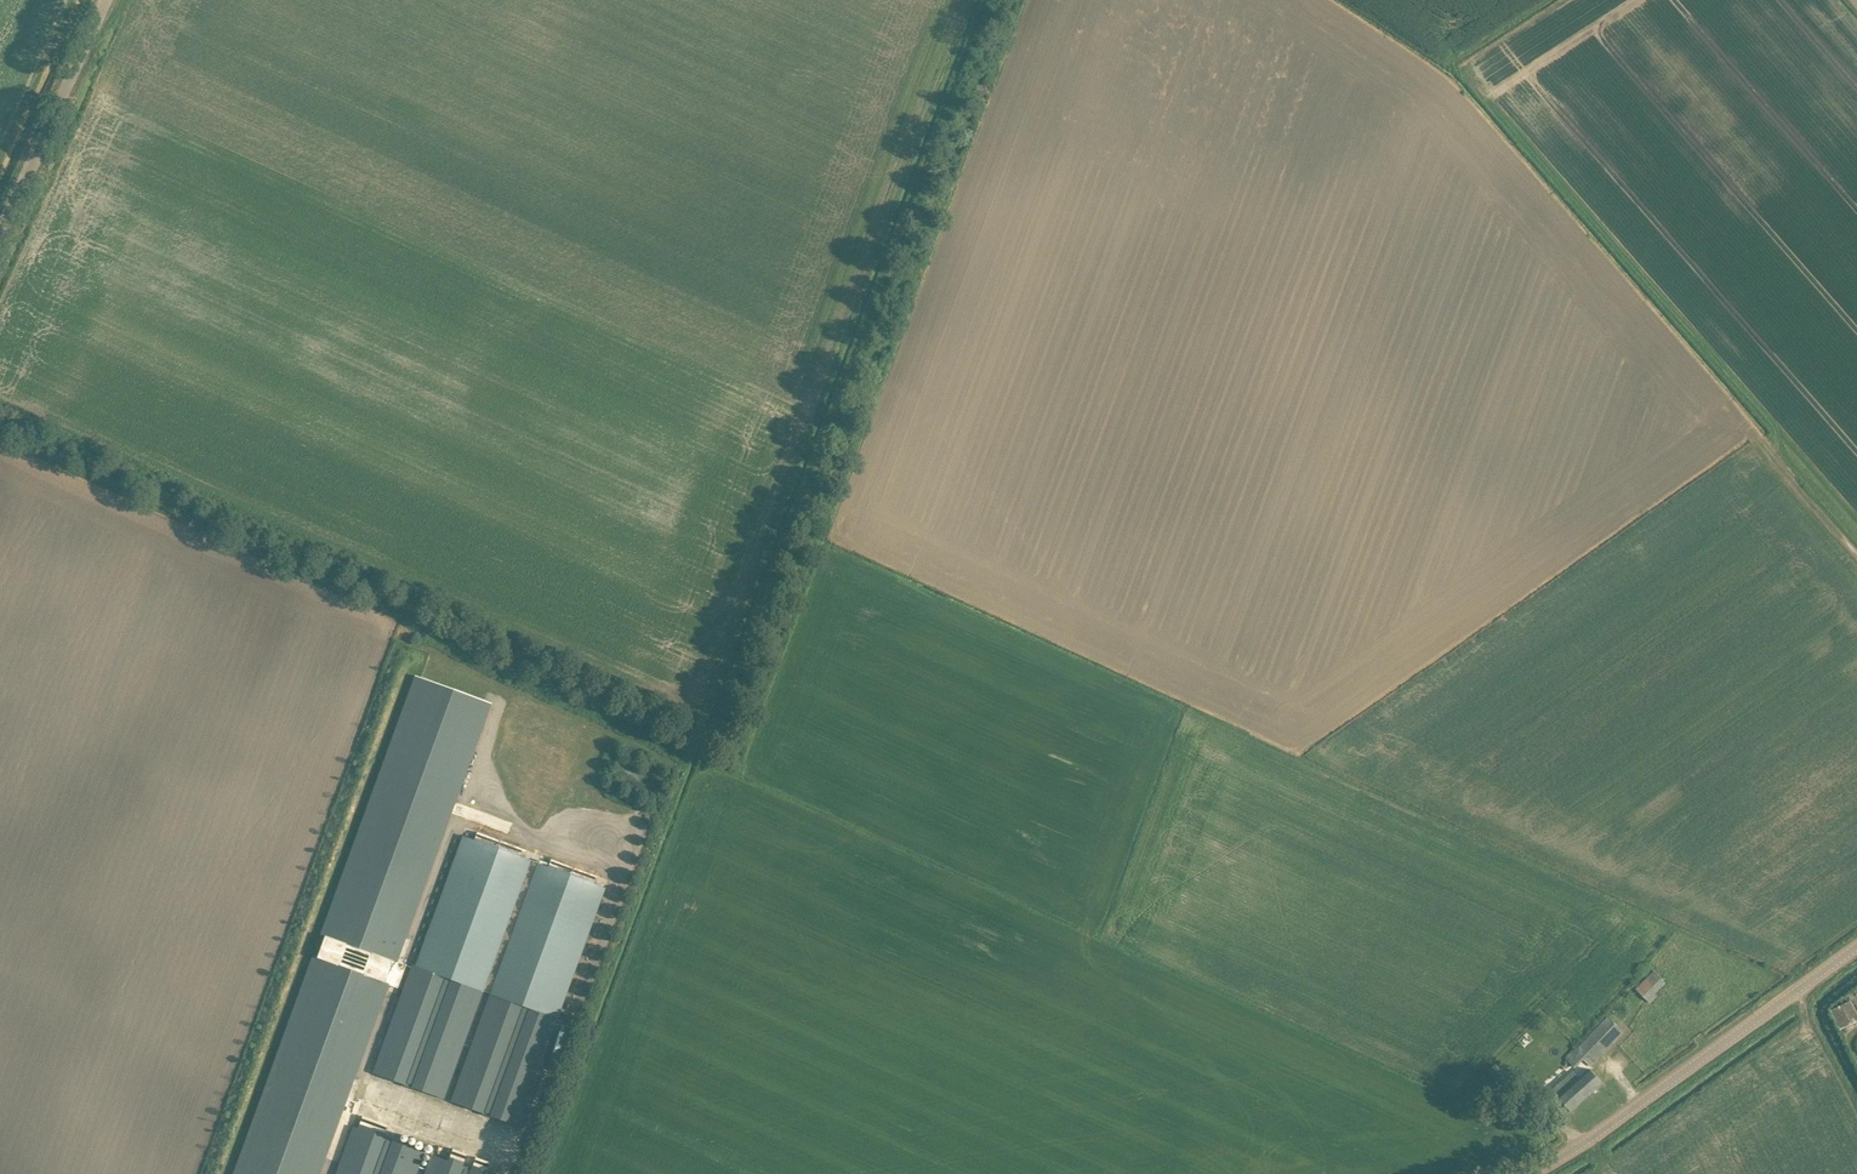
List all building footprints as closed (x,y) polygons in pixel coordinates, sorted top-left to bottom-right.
[(458,793),(490,704),(415,676),(321,934),(325,935),(317,957),(313,956),(234,1173),(319,1173),(388,984),(398,987),(407,964),(397,960),(458,793)] [(522,1127),(562,1019),(558,1017),(560,1012),(566,994),(606,888),(594,883),(597,875),(592,874),(557,861),(551,859),(549,864),(548,867),(539,863),(520,856),(523,848),(518,847),(483,834),(477,832),(474,839),(463,835),(423,944),(418,958),(415,965),(412,964),(372,1073),(444,1099),(484,990),(487,991),(490,992),(450,1101),(522,1127)] [(1635,991),(1646,1001),(1664,983),(1653,972),(1635,991)] [(1623,1033),(1607,1018),(1577,1051),(1574,1048),(1565,1058),(1574,1066),(1583,1058),(1591,1066),(1595,1061),(1587,1054),(1598,1042),(1606,1050),(1623,1033)] [(1525,1046),(1532,1038),(1526,1032),(1518,1040),(1525,1046)] [(1603,1083),(1595,1074),(1590,1068),(1579,1078),(1573,1072),(1545,1097),(1556,1109),(1564,1118),(1603,1083)] [(424,1152),(355,1125),(336,1173),(416,1173),(424,1152)] [(424,1173),(483,1173),(431,1155),(424,1173)]
